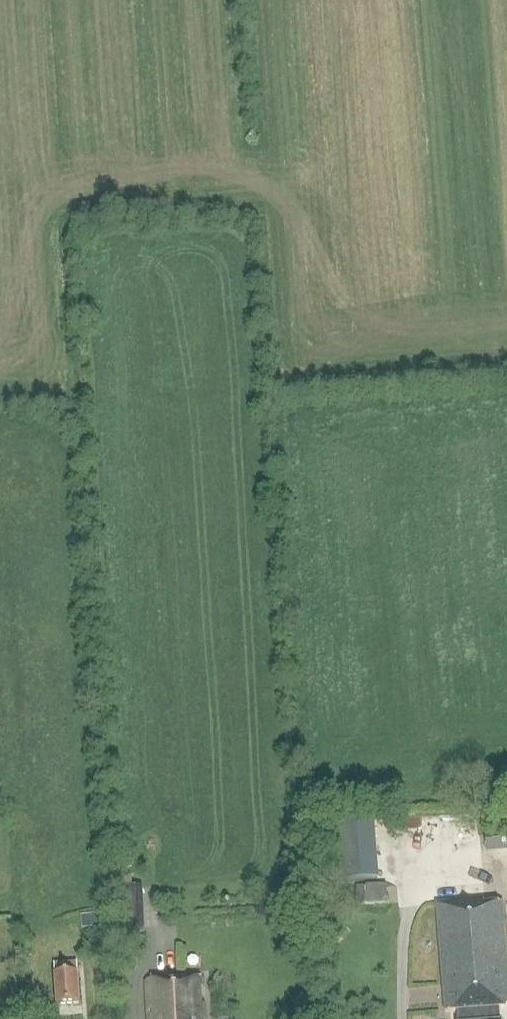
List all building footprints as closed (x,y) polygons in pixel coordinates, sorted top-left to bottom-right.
[(382,818),(339,820),(340,855),(353,854),(354,874),(384,873),(382,818)] [(369,901),(391,900),(390,884),(368,885),(369,901)] [(501,904),(484,906),(483,901),(436,905),(445,1013),(457,1012),(458,1018),(501,1018),(500,1009),(506,1008),(506,978),(501,904)] [(142,941),(140,917),(132,917),(131,902),(122,902),(124,942),(142,941)] [(107,912),(80,916),(82,929),(108,925),(107,912)] [(78,1004),(76,964),(54,966),(56,1005),(78,1004)] [(201,979),(146,982),(148,1018),(203,1018),(201,979)]
